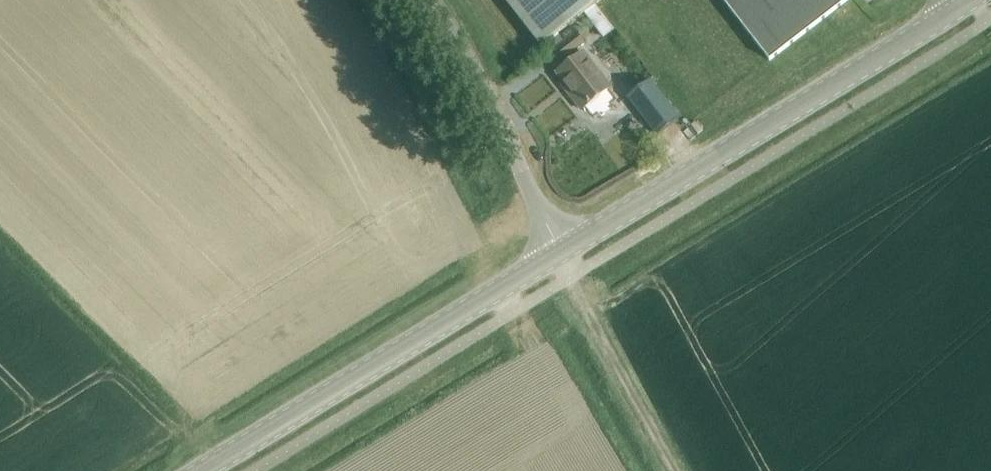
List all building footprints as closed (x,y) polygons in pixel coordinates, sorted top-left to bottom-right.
[(542,47),(602,0),(505,0),(542,47)] [(770,61),(848,0),(723,0),(770,61)] [(598,9),(587,17),(604,39),(615,31),(598,9)] [(585,44),(577,33),(551,52),(559,64),(585,44)] [(557,73),(572,93),(570,95),(582,110),(610,88),(583,53),(557,73)] [(680,119),(650,80),(628,97),(658,136),(680,119)] [(571,131),(592,122),(586,110),(566,120),(571,131)]
